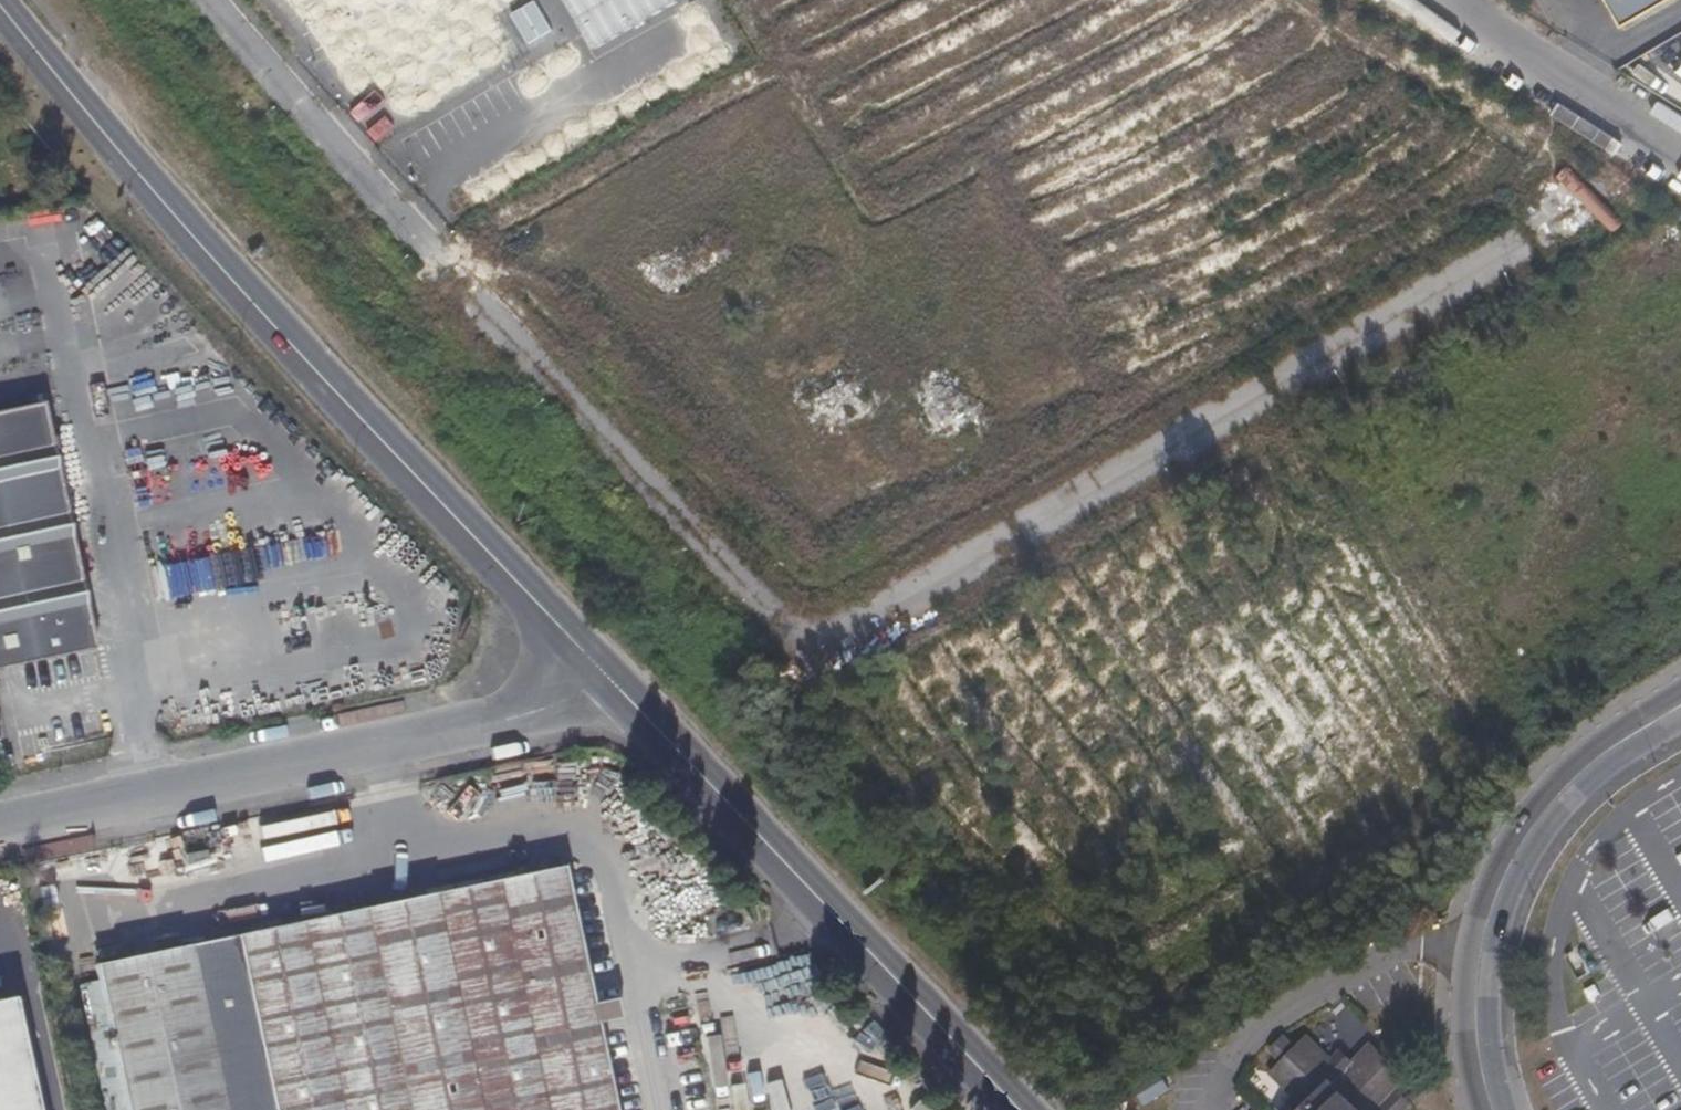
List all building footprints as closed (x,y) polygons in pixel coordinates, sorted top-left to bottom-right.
[(527,38),(550,28),(538,0),(532,0),(514,8),(527,38)] [(589,43),(682,0),(569,0),(589,43)] [(1626,32),(1679,0),(1607,0),(1626,32)] [(37,399),(0,408),(0,660),(89,642),(37,399)] [(564,869),(97,964),(127,1109),(614,1109),(564,869)] [(105,1107),(123,1103),(94,980),(76,984),(105,1107)] [(0,1005),(0,1109),(42,1109),(17,1001),(0,1005)] [(1388,1104),(1401,1092),(1410,1082),(1373,1046),(1354,1065),(1342,1053),(1332,1061),(1309,1039),(1298,1050),(1286,1039),(1274,1051),(1287,1062),(1274,1075),(1297,1097),(1288,1109),(1396,1109),(1388,1104)] [(1414,1104),(1401,1092),(1388,1104),(1396,1109),(1409,1109),(1414,1104)]
